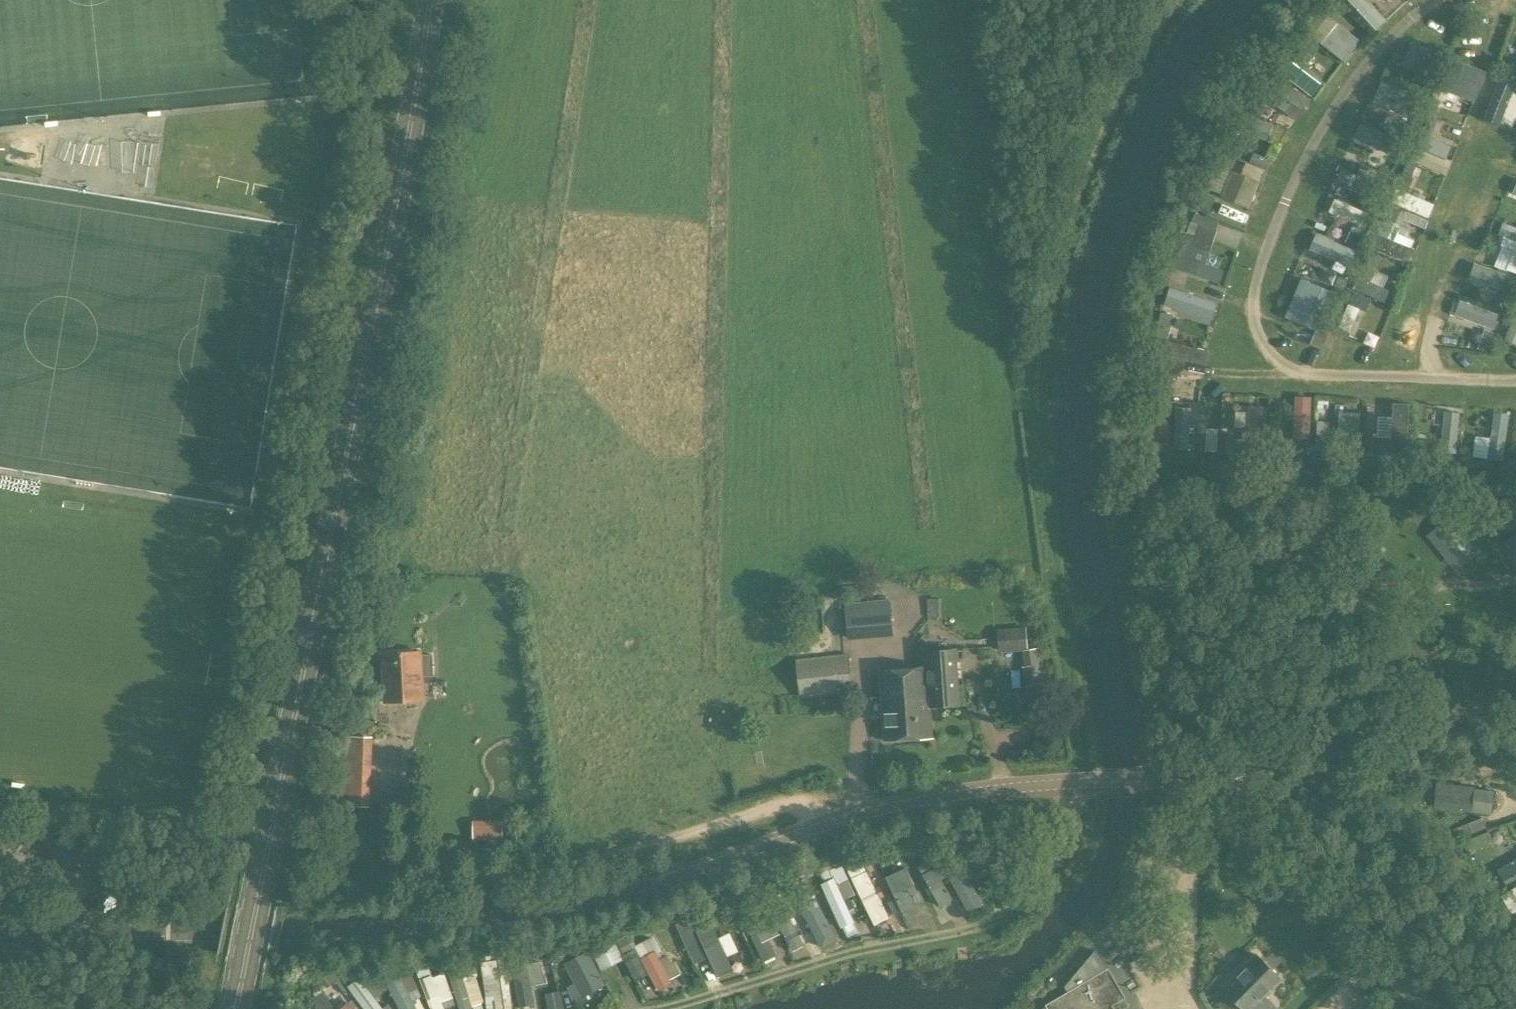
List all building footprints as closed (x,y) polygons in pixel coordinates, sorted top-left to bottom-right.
[(1382,27),(1393,16),(1378,0),(1356,0),(1382,27)] [(1350,54),(1361,41),(1338,23),(1321,44),(1345,63),(1352,55),(1350,54)] [(1439,52),(1410,42),(1402,65),(1431,76),(1439,52)] [(1287,54),(1276,68),(1309,93),(1320,80),(1287,54)] [(1440,89),(1474,101),(1485,71),(1451,58),(1440,89)] [(1295,119),(1310,100),(1272,72),(1257,91),(1295,119)] [(1515,113),(1515,79),(1503,75),(1491,118),(1513,124),(1515,113)] [(1423,98),(1381,81),(1373,102),(1414,119),(1423,98)] [(1362,120),(1355,134),(1393,153),(1400,138),(1362,120)] [(1239,153),(1248,135),(1235,129),(1226,147),(1224,146),(1221,151),(1239,159),(1242,154),(1239,153)] [(1425,166),(1445,174),(1456,145),(1450,143),(1447,149),(1419,138),(1415,149),(1411,148),(1405,162),(1424,169),(1425,166)] [(1387,174),(1360,164),(1351,189),(1377,199),(1387,174)] [(1259,180),(1230,168),(1219,195),(1248,207),(1259,180)] [(1433,217),(1440,201),(1415,191),(1408,207),(1433,217)] [(1368,227),(1375,212),(1341,195),(1334,210),(1368,227)] [(1515,236),(1515,224),(1501,221),(1500,233),(1515,236)] [(1412,259),(1421,239),(1389,226),(1380,245),(1412,259)] [(1349,230),(1344,242),(1356,248),(1361,235),(1349,230)] [(1185,232),(1173,267),(1219,283),(1224,270),(1206,264),(1211,248),(1193,241),(1195,235),(1185,232)] [(1358,251),(1320,234),(1310,258),(1347,275),(1358,251)] [(1505,234),(1495,263),(1515,270),(1515,238),(1505,234)] [(1515,281),(1515,275),(1477,260),(1471,275),(1512,291),(1515,281)] [(1353,288),(1383,303),(1389,291),(1368,282),(1374,270),(1364,265),(1353,288)] [(1337,276),(1333,287),(1343,291),(1347,280),(1337,276)] [(1335,293),(1301,279),(1286,317),(1319,331),(1335,293)] [(1169,285),(1164,301),(1209,316),(1215,300),(1169,285)] [(1459,313),(1498,329),(1505,314),(1465,297),(1459,313)] [(1487,327),(1481,347),(1492,350),(1498,330),(1487,327)] [(1325,336),(1314,332),(1310,344),(1320,348),(1325,336)] [(1204,365),(1208,350),(1159,338),(1148,382),(1162,385),(1165,374),(1174,376),(1183,369),(1185,360),(1204,365)] [(1335,407),(1315,406),(1315,397),(1291,396),(1290,433),(1334,435),(1335,407)] [(1390,437),(1376,436),(1370,436),(1370,453),(1406,454),(1408,403),(1392,403),(1391,417),(1390,437)] [(1175,405),(1172,446),(1188,447),(1191,406),(1175,405)] [(1262,455),(1266,407),(1248,405),(1245,428),(1241,428),(1240,439),(1228,438),(1227,451),(1262,455)] [(1443,410),(1439,450),(1454,452),(1458,412),(1443,410)] [(1361,413),(1339,411),(1336,449),(1362,451),(1363,434),(1359,433),(1361,413)] [(1489,411),(1485,457),(1502,458),(1506,413),(1489,411)] [(1453,567),(1478,546),(1452,516),(1428,537),(1453,567)] [(876,637),(893,636),(890,600),(874,601),(876,637)] [(997,652),(1028,651),(1026,627),(996,629),(997,652)] [(929,706),(958,704),(954,649),(926,651),(929,706)] [(929,706),(926,651),(918,652),(919,667),(879,670),(884,741),(932,738),(929,706)] [(385,703),(423,701),(421,676),(433,675),(432,654),(420,655),(420,652),(382,653),(385,703)] [(799,698),(852,692),(848,654),(795,660),(799,698)] [(1437,783),(1434,808),(1492,814),(1495,791),(1475,789),(1475,786),(1437,783)] [(505,838),(505,821),(476,820),(476,837),(505,838)] [(1496,851),(1496,852),(1481,861),(1500,891),(1515,882),(1515,883),(1515,839),(1496,851)] [(922,875),(940,908),(952,901),(940,880),(949,876),(942,864),(941,865),(936,856),(918,866),(923,875),(922,875)] [(861,859),(845,866),(874,926),(889,918),(861,859)] [(833,878),(820,884),(840,929),(854,923),(849,911),(854,909),(849,898),(855,895),(841,864),(829,870),(833,878)] [(905,867),(885,877),(901,912),(913,907),(908,895),(916,891),(905,867)] [(990,902),(971,870),(956,879),(976,911),(990,902)] [(1511,889),(1511,890),(1501,896),(1511,915),(1515,912),(1515,887),(1511,889)] [(773,916),(791,951),(803,944),(786,910),(789,909),(782,896),(772,901),(778,914),(773,916)] [(759,901),(738,910),(762,963),(775,956),(768,940),(779,934),(771,916),(767,918),(759,901)] [(811,901),(799,909),(822,946),(834,938),(811,901)] [(695,919),(721,975),(733,970),(715,929),(726,924),(718,907),(707,912),(707,914),(695,919)] [(691,920),(680,924),(696,961),(706,957),(691,920)] [(739,949),(731,931),(722,935),(730,953),(739,949)] [(625,934),(615,941),(624,954),(634,948),(625,934)] [(588,946),(601,970),(623,959),(611,935),(588,946)] [(636,949),(622,956),(636,982),(650,975),(659,992),(674,984),(671,979),(681,974),(673,959),(670,961),(668,955),(660,959),(657,954),(662,952),(654,936),(635,946),(636,949)] [(539,947),(523,950),(525,963),(541,960),(539,947)] [(589,952),(564,965),(582,1000),(607,987),(589,952)] [(1222,989),(1242,1008),(1273,1008),(1275,1007),(1264,996),(1281,979),(1256,954),(1222,989)] [(507,960),(481,964),(486,1000),(495,999),(496,1008),(513,1008),(507,960)] [(527,965),(512,968),(520,1008),(535,1006),(531,985),(545,983),(541,963),(527,965)] [(446,969),(459,1008),(473,1008),(485,1004),(477,979),(465,983),(459,964),(446,969)] [(399,1008),(417,1008),(409,994),(419,989),(408,968),(385,980),(399,1008)] [(1045,1005),(1047,1008),(1115,1008),(1112,1004),(1125,997),(1108,968),(1045,1005)] [(420,981),(430,1008),(444,1008),(442,1004),(454,999),(445,975),(433,979),(432,977),(420,981)] [(360,978),(348,987),(364,1008),(383,1008),(360,978)] [(378,978),(369,985),(379,997),(387,990),(378,978)] [(319,989),(312,995),(323,1008),(335,1008),(319,989)] [(546,994),(548,1008),(564,1008),(561,991),(546,994)]
